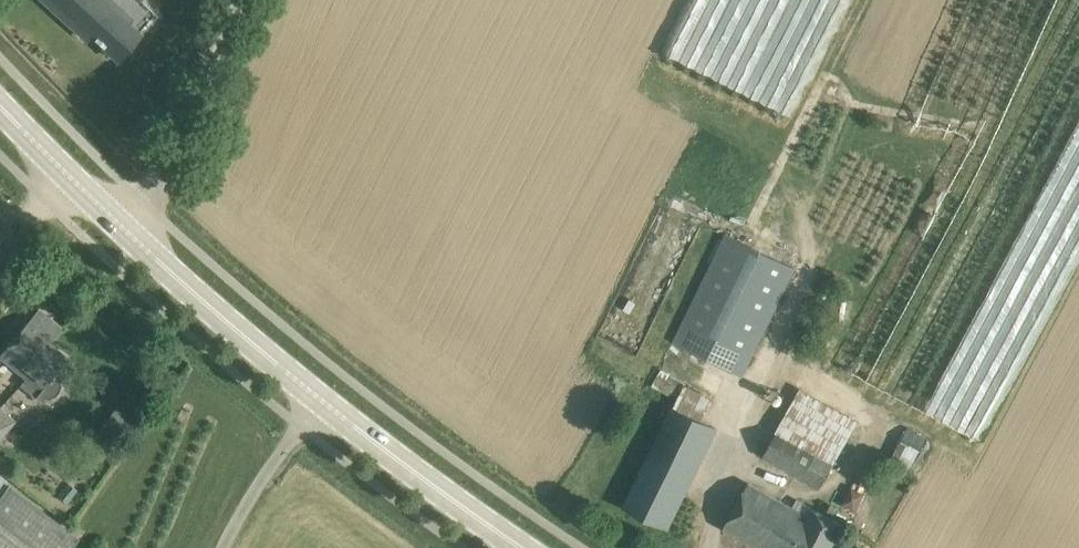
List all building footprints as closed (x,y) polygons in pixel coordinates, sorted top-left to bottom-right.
[(116,4),(112,0),(45,0),(89,39),(92,36),(119,60),(142,34),(129,22),(133,18),(116,4)] [(673,340),(744,375),(797,268),(726,233),(673,340)] [(37,356),(55,334),(63,325),(40,306),(33,315),(4,350),(31,373),(42,360),(37,356)] [(69,358),(50,342),(57,335),(55,334),(37,356),(42,360),(31,373),(21,385),(34,397),(39,399),(47,402),(55,400),(60,397),(64,392),(66,386),(66,380),(64,376),(58,370),(69,358)] [(668,527),(708,447),(718,427),(705,420),(716,397),(685,383),(663,369),(657,381),(680,393),(625,506),(668,527)] [(817,488),(855,417),(799,387),(761,457),(817,488)] [(15,420),(0,407),(0,437),(15,420)] [(917,455),(927,438),(908,428),(899,445),(917,455)] [(0,477),(0,495),(8,483),(0,477)] [(842,524),(812,507),(807,516),(747,482),(724,527),(760,547),(829,547),(842,524)]
